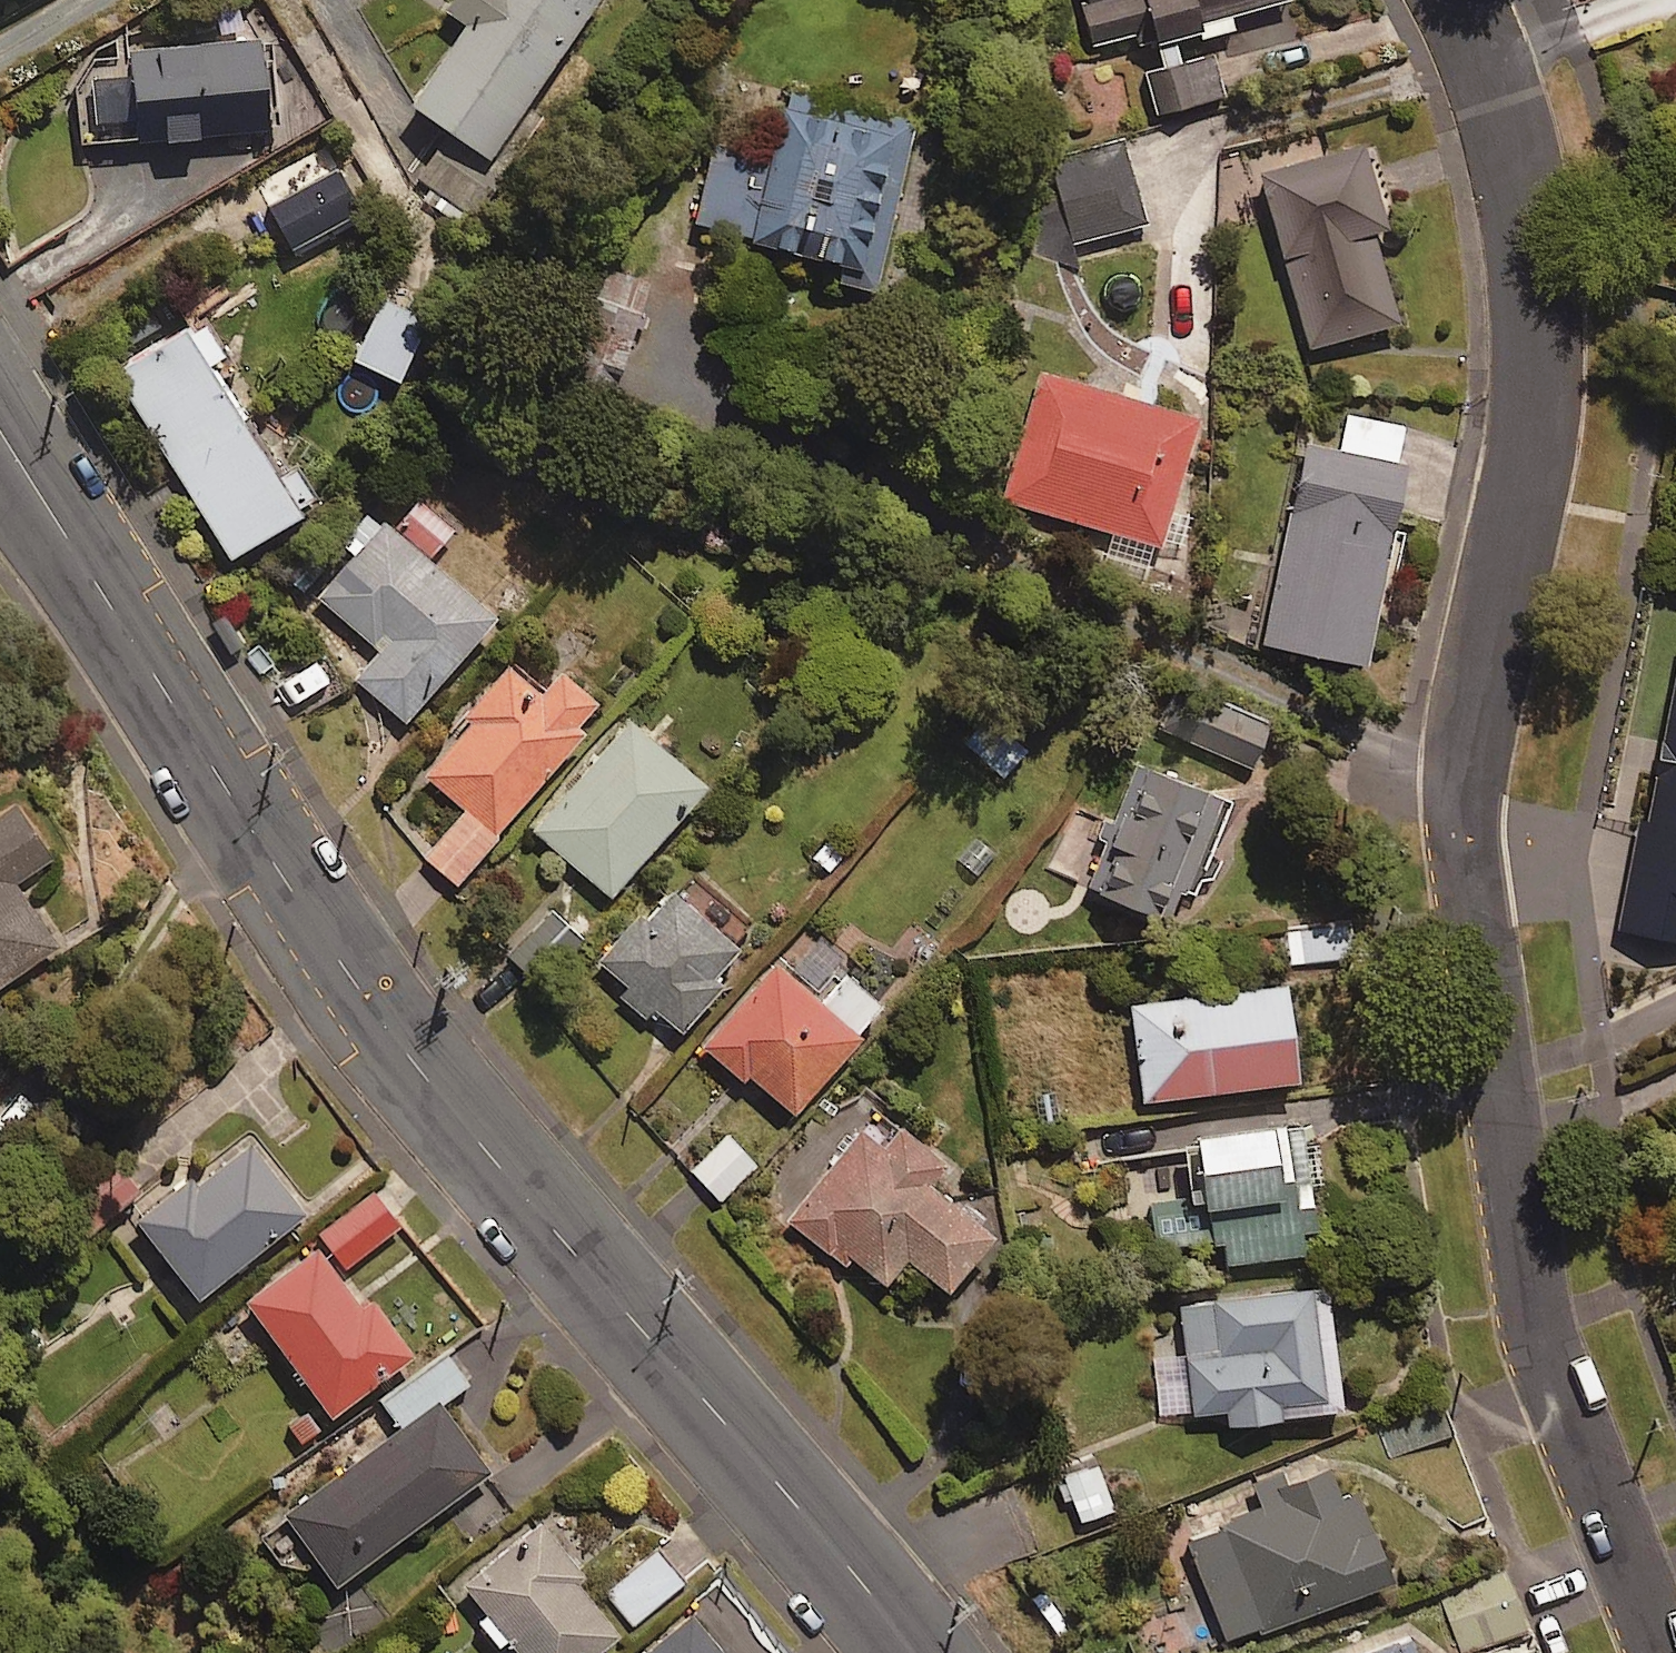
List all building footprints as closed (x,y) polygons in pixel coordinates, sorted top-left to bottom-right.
[(425,198),(466,226),(504,170),(489,160),(596,0),(451,0),(447,6),(469,20),(414,102),(451,126),(416,179),(431,189),(425,198)] [(1283,0),(1084,0),(1094,43),(1283,1),(1283,0)] [(273,133),(271,41),(133,44),(133,69),(68,70),(69,137),(273,133)] [(1227,93),(1216,52),(1148,69),(1159,110),(1227,93)] [(917,123),(790,92),(773,161),(714,146),(696,223),(829,255),(824,278),(876,291),(917,123)] [(1146,222),(1123,137),(1024,164),(1047,249),(1146,222)] [(1387,223),(1365,141),(1265,168),(1313,344),(1400,320),(1375,227),(1387,223)] [(367,219),(329,144),(258,180),(296,255),(367,219)] [(650,281),(604,267),(583,341),(629,354),(650,281)] [(429,320),(384,296),(353,356),(398,379),(429,320)] [(231,553),(323,499),(300,460),(279,473),(221,375),(245,361),(215,309),(120,365),(231,553)] [(1201,414),(1040,369),(1003,500),(1164,545),(1201,414)] [(1417,428),(1348,414),(1342,444),(1305,437),(1265,640),(1370,661),(1417,428)] [(454,528),(422,499),(393,532),(371,512),(308,585),(382,650),(357,678),(406,720),(497,616),(429,557),(454,528)] [(516,658),(424,772),(467,806),(426,856),(458,883),(606,701),(563,666),(548,684),(516,658)] [(1646,821),(1637,820),(1615,935),(1675,946),(1675,661),(1646,821)] [(1271,723),(1219,702),(1202,745),(1253,766),(1271,723)] [(1029,747),(987,707),(960,736),(1002,776),(1029,747)] [(709,782),(632,716),(535,828),(612,894),(709,782)] [(1234,796),(1139,759),(1091,883),(1161,910),(1170,888),(1194,897),(1234,796)] [(57,942),(15,881),(56,853),(20,801),(0,814),(0,982),(57,942)] [(679,1035),(726,980),(718,974),(746,942),(670,877),(596,964),(633,996),(625,1005),(648,1024),(656,1015),(679,1035)] [(587,941),(548,903),(505,948),(544,986),(587,941)] [(1357,961),(1351,924),(1284,934),(1289,971),(1357,961)] [(823,1000),(778,961),(704,1044),(743,1079),(750,1071),(791,1108),(884,1003),(849,971),(823,1000)] [(1299,1078),(1287,983),(1134,1002),(1146,1097),(1299,1078)] [(950,1159),(879,1104),(790,1220),(881,1290),(908,1255),(952,1289),(997,1231),(933,1182),(950,1159)] [(1322,1251),(1309,1117),(1202,1128),(1209,1193),(1147,1199),(1152,1248),(1225,1240),(1227,1261),(1322,1251)] [(757,1164),(729,1133),(692,1168),(720,1199),(757,1164)] [(307,1211),(246,1134),(139,1219),(199,1296),(307,1211)] [(401,1222),(376,1190),(321,1233),(347,1265),(401,1222)] [(367,1309),(320,1245),(248,1298),(333,1413),(414,1353),(376,1302),(367,1309)] [(1346,1407),(1330,1283),(1182,1303),(1188,1354),(1154,1358),(1161,1415),(1229,1406),(1231,1422),(1346,1407)] [(469,1382),(448,1353),(383,1401),(403,1428),(289,1511),(339,1581),(490,1472),(440,1403),(469,1382)] [(1455,1433),(1444,1403),(1379,1426),(1390,1456),(1455,1433)] [(1095,1462),(1055,1479),(1066,1505),(1073,1502),(1081,1521),(1115,1506),(1095,1462)] [(1227,1640),(1396,1579),(1362,1484),(1341,1491),(1331,1464),(1257,1491),(1262,1504),(1217,1521),(1222,1532),(1192,1543),(1227,1640)] [(486,1611),(477,1617),(499,1644),(507,1638),(519,1652),(596,1652),(621,1634),(577,1576),(588,1567),(548,1515),(463,1582),(486,1611)] [(1505,1575),(1441,1599),(1461,1652),(1525,1630),(1505,1575)] [(693,1612),(644,1652),(727,1652),(693,1612)] [(1410,1634),(1360,1652),(1418,1652),(1410,1634)]
